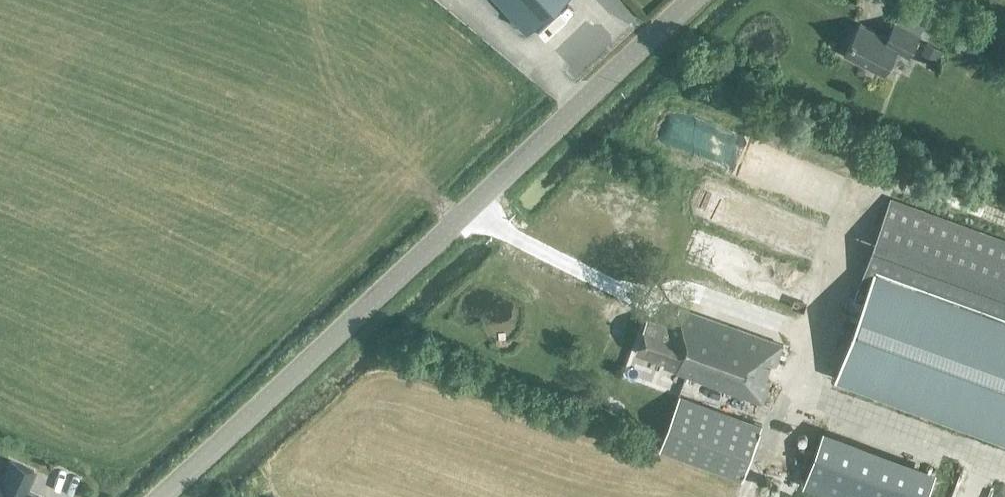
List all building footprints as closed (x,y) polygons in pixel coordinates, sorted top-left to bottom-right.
[(526,33),(561,0),(495,0),(526,33)] [(614,17),(629,24),(634,12),(619,6),(614,17)] [(612,46),(587,19),(551,54),(575,80),(612,46)] [(886,38),(858,23),(843,53),(884,75),(897,50),(908,55),(919,34),(894,21),(886,38)] [(919,57),(934,65),(941,50),(926,42),(919,57)] [(716,224),(717,220),(727,224),(735,204),(706,193),(697,217),(716,224)] [(890,198),(853,301),(860,303),(851,328),(831,379),(1004,442),(1004,240),(890,198)] [(672,326),(647,317),(635,351),(663,361),(661,368),(761,403),(769,379),(764,378),(769,363),(775,365),(782,345),(678,308),(672,326)] [(762,424),(679,394),(659,450),(742,480),(762,424)] [(24,490),(33,470),(9,459),(0,479),(0,496),(38,496),(24,490)]
